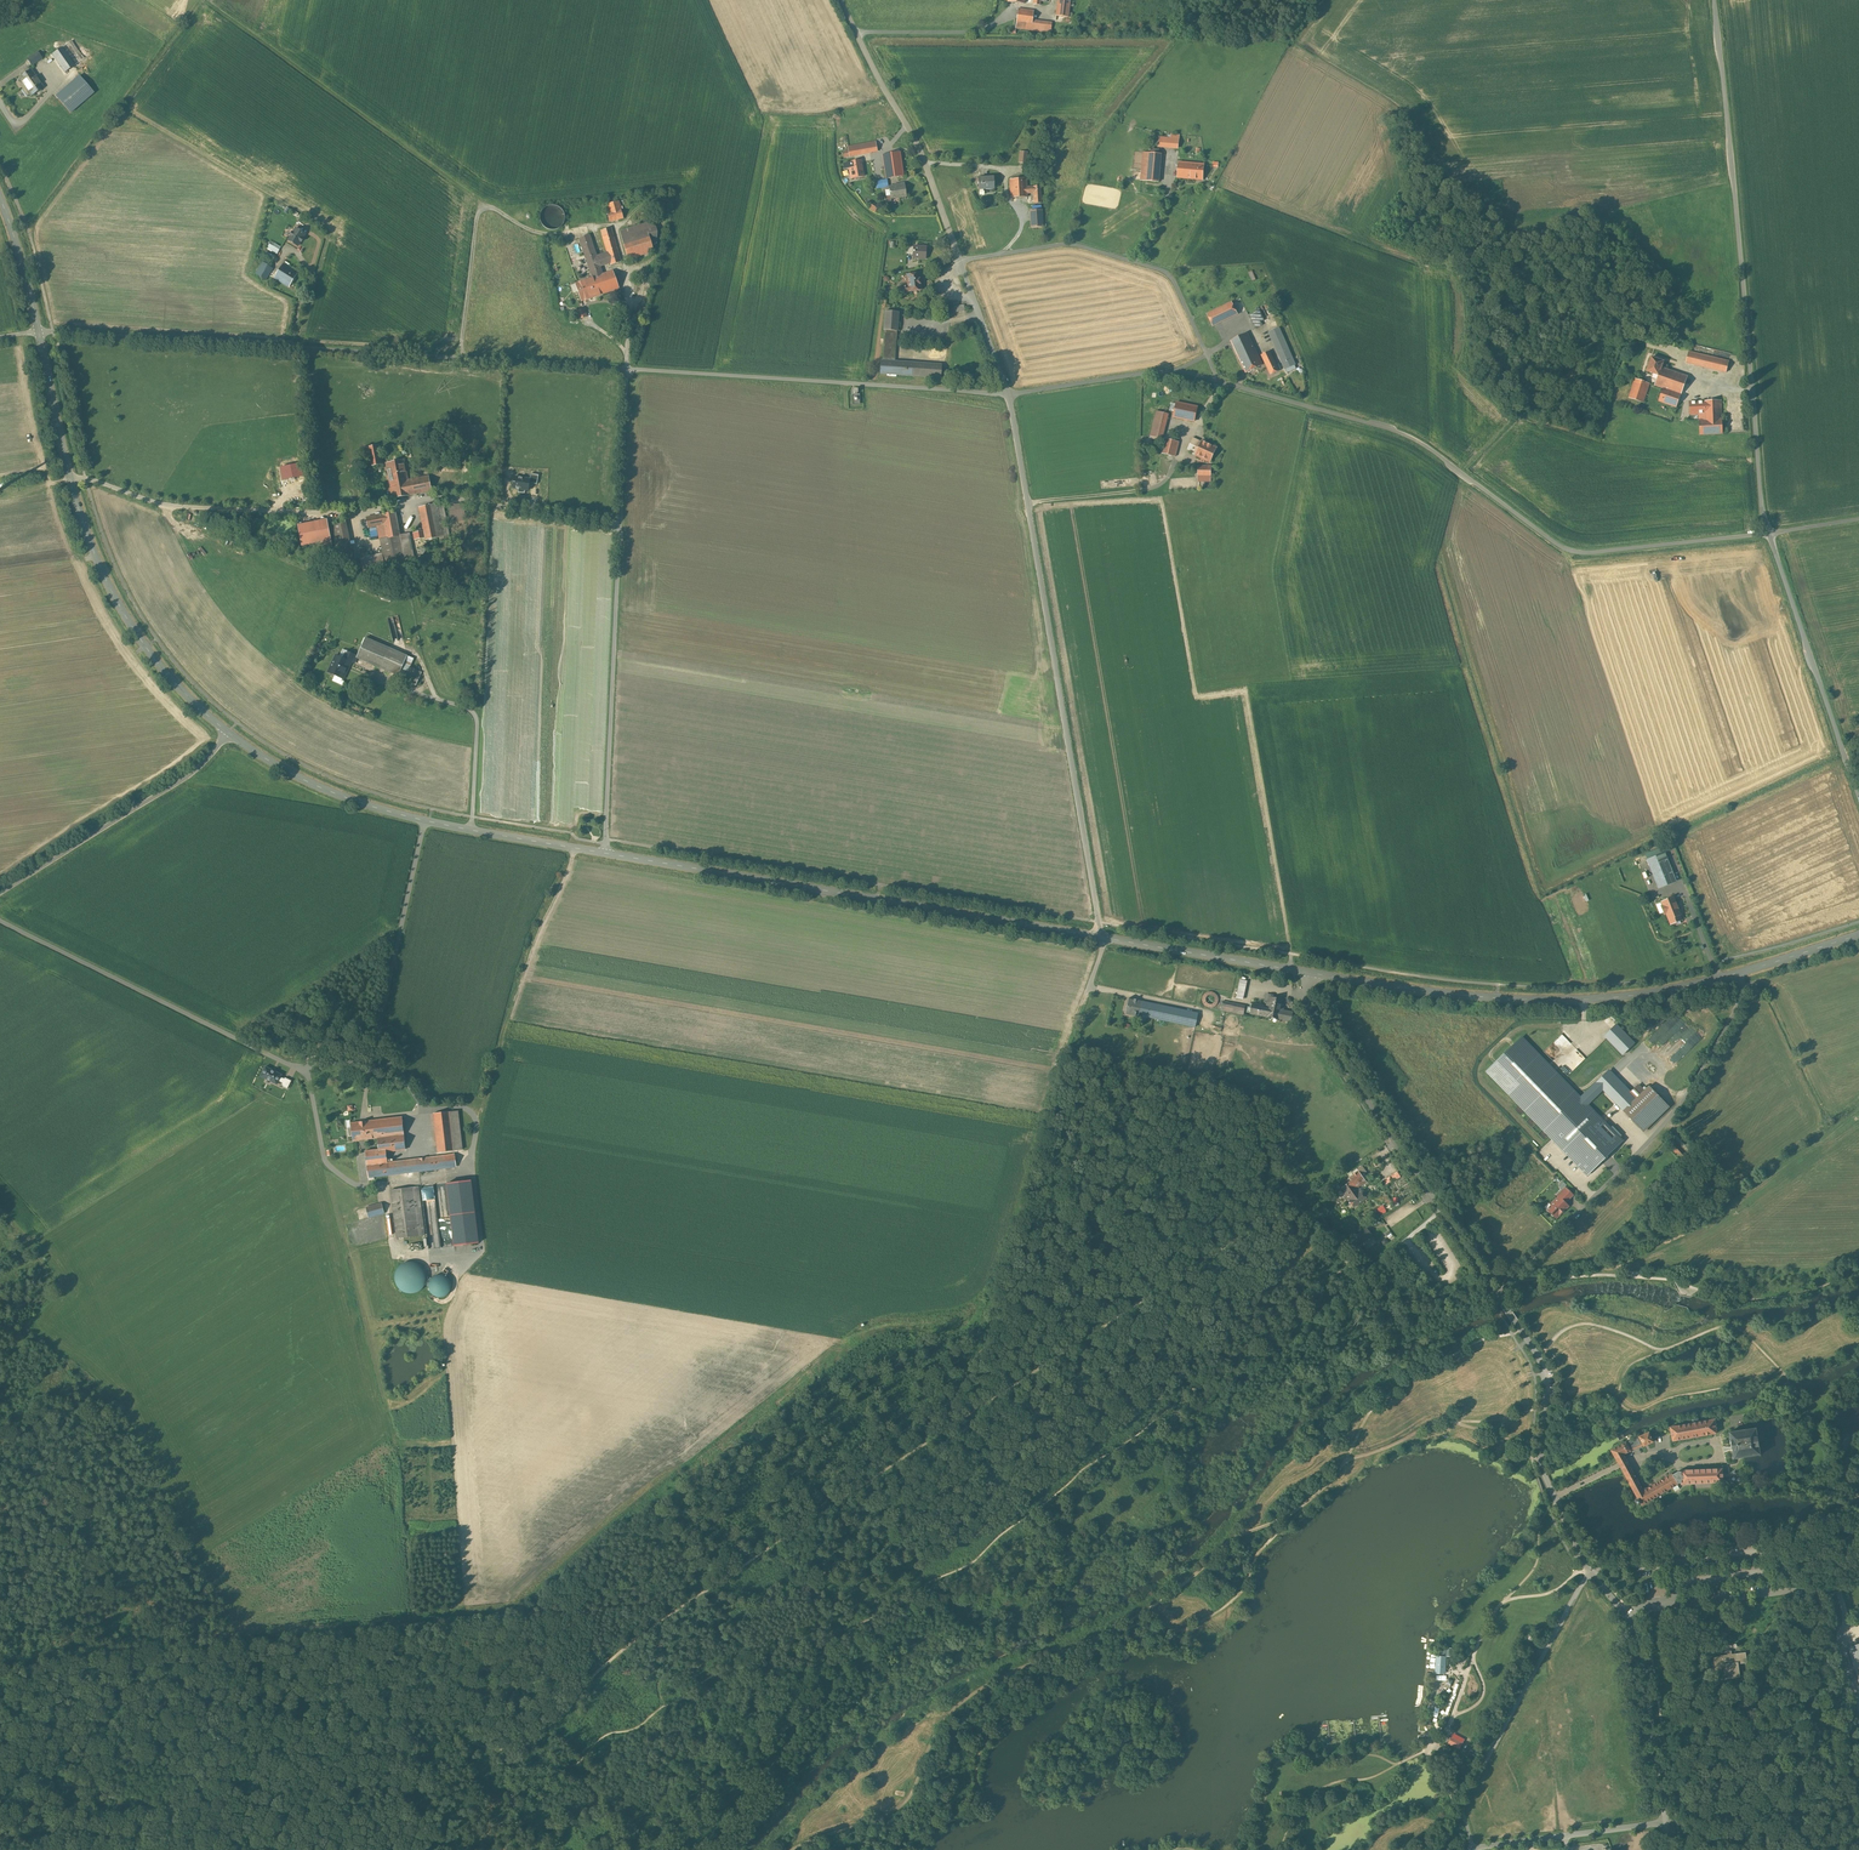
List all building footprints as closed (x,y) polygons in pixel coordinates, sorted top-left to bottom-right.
[(1062,0),(1058,0),(1056,15),(1068,17),(1070,1),(1062,0)] [(1033,10),(1018,8),(1016,27),(1031,29),(1032,20),(1033,10)] [(1032,20),(1031,29),(1050,32),(1051,22),(1032,20)] [(83,59),(70,41),(62,47),(75,65),(83,59)] [(62,47),(52,54),(65,72),(75,65),(62,47)] [(36,55),(28,60),(32,65),(39,60),(36,55)] [(43,87),(31,69),(18,77),(25,87),(30,94),(31,96),(43,87)] [(79,76),(56,96),(70,112),(93,93),(79,76)] [(30,94),(25,87),(21,90),(26,96),(27,97),(30,94)] [(1179,138),(1159,136),(1158,145),(1178,147),(1179,138)] [(875,141),(848,147),(849,151),(850,156),(877,151),(875,141)] [(1031,152),(1019,151),(1018,162),(1030,164),(1031,152)] [(883,155),(884,163),(901,161),(901,160),(900,157),(900,152),(899,152),(895,152),(895,153),(887,154),(883,154),(883,155)] [(1161,153),(1143,152),(1140,180),(1158,182),(1161,153)] [(860,160),(848,162),(851,178),(863,176),(860,160)] [(901,161),(884,163),(886,178),(903,176),(902,170),(902,166),(901,166),(901,165),(901,164),(901,161)] [(1185,162),(1178,162),(1177,177),(1202,179),(1203,179),(1204,164),(1189,163),(1189,161),(1185,161),(1185,162)] [(993,177),(978,178),(979,189),(984,189),(994,188),(993,177)] [(1026,178),(1010,179),(1010,197),(1027,197),(1027,193),(1026,187),(1026,178)] [(889,189),(884,190),(886,202),(891,201),(891,198),(906,196),(904,183),(898,184),(898,185),(889,187),(889,189)] [(1026,187),(1027,193),(1033,193),(1034,203),(1041,203),(1040,185),(1033,186),(1026,187)] [(610,212),(607,213),(610,222),(623,218),(618,201),(608,204),(610,212)] [(873,203),(869,209),(874,212),(878,206),(873,203)] [(543,207),(545,229),(563,227),(561,206),(543,207)] [(1041,210),(1030,211),(1031,227),(1042,227),(1041,210)] [(619,231),(623,242),(648,234),(657,232),(654,221),(619,231)] [(611,227),(601,230),(607,252),(610,263),(610,265),(621,262),(611,227)] [(296,228),(295,228),(293,232),(292,232),(290,235),(291,235),(289,239),(288,239),(288,240),(289,240),(297,245),(298,246),(298,245),(300,241),(301,242),(303,239),(302,238),(305,234),(296,228)] [(589,234),(579,238),(592,278),(603,274),(600,266),(597,256),(589,234)] [(648,234),(623,242),(628,259),(653,252),(648,234)] [(270,241),(266,249),(278,254),(281,245),(270,241)] [(926,247),(914,246),(913,258),(914,256),(919,256),(919,258),(920,258),(925,258),(925,259),(926,247)] [(607,252),(597,256),(600,266),(610,263),(607,252)] [(272,269),(262,262),(255,273),(266,280),(272,269)] [(297,273),(283,264),(275,277),(288,286),(297,273)] [(613,270),(605,273),(611,291),(619,288),(615,277),(616,276),(616,275),(616,274),(616,273),(615,273),(615,272),(614,272),(613,272),(613,270)] [(303,277),(297,273),(288,286),(295,290),(303,277)] [(603,274),(592,278),(589,279),(595,296),(611,291),(605,273),(603,274)] [(919,273),(906,274),(908,286),(908,291),(921,290),(919,273)] [(595,296),(589,279),(575,284),(581,301),(595,296)] [(1243,296),(1206,314),(1212,326),(1249,308),(1243,296)] [(925,309),(925,313),(953,309),(953,312),(965,311),(964,304),(963,304),(964,305),(925,310),(925,309)] [(584,309),(577,311),(579,318),(586,316),(584,309)] [(899,312),(885,311),(884,329),(883,329),(883,330),(885,330),(884,339),(895,340),(896,331),(897,331),(897,330),(898,312),(899,312)] [(1256,312),(1249,315),(1255,328),(1262,325),(1256,312)] [(1270,332),(1285,368),(1294,364),(1279,328),(1270,332)] [(1246,332),(1230,340),(1245,373),(1262,365),(1246,332)] [(895,340),(884,339),(883,361),(894,361),(895,340)] [(1269,351),(1261,354),(1270,374),(1279,370),(1269,351)] [(1729,361),(1688,351),(1685,363),(1726,372),(1729,361)] [(1661,368),(1663,361),(1651,357),(1646,371),(1658,375),(1661,368)] [(894,361),(883,361),(881,360),(880,374),(880,373),(913,375),(913,376),(913,375),(940,377),(940,378),(941,378),(942,364),(941,364),(941,365),(914,363),(914,362),(914,363),(894,361)] [(1661,368),(1658,375),(1655,385),(1663,388),(1680,395),(1681,395),(1687,377),(1670,371),(1661,368)] [(1649,383),(1635,379),(1629,398),(1643,403),(1649,383)] [(1680,395),(1663,388),(1658,401),(1676,407),(1680,395)] [(1175,410),(1174,417),(1194,421),(1198,403),(1178,398),(1175,410)] [(1721,400),(1703,401),(1704,420),(1699,420),(1700,435),(1723,434),(1722,419),(1721,400)] [(1704,420),(1703,401),(1690,402),(1690,414),(1699,414),(1699,420),(1704,420)] [(1169,414),(1157,411),(1150,436),(1162,439),(1169,414)] [(1196,454),(1202,441),(1193,437),(1187,449),(1196,454)] [(1170,439),(1166,438),(1162,453),(1175,456),(1179,442),(1170,439)] [(1217,447),(1202,440),(1202,441),(1196,454),(1195,455),(1210,462),(1217,447)] [(453,445),(444,444),(444,456),(452,457),(453,445)] [(378,445),(360,449),(362,457),(368,455),(371,466),(382,464),(378,445)] [(404,459),(386,463),(389,479),(407,476),(404,459)] [(1211,466),(1198,466),(1197,481),(1211,482),(1211,466)] [(407,476),(389,479),(393,498),(411,495),(408,480),(407,476)] [(416,478),(408,480),(411,495),(431,491),(428,476),(416,478)] [(438,503),(419,507),(423,531),(413,533),(414,540),(425,538),(425,540),(444,536),(438,503)] [(462,504),(450,507),(453,521),(465,519),(462,504)] [(395,512),(378,515),(382,539),(400,536),(400,535),(395,512)] [(400,536),(382,539),(378,515),(366,518),(368,527),(378,525),(380,539),(383,553),(386,569),(386,572),(406,568),(400,536)] [(327,519),(297,524),(301,546),(316,544),(317,551),(333,548),(327,519)] [(339,523),(331,525),(336,548),(350,546),(345,522),(339,523)] [(409,533),(400,535),(400,536),(406,568),(416,566),(409,533)] [(350,546),(336,548),(337,554),(351,552),(350,546)] [(421,547),(420,547),(420,548),(419,548),(418,549),(418,550),(417,551),(418,552),(418,553),(419,554),(420,555),(421,555),(422,555),(423,555),(424,554),(425,553),(425,552),(426,551),(425,550),(425,549),(424,548),(423,547),(422,547),(421,547)] [(337,554),(337,555),(339,564),(353,561),(351,552),(337,554)] [(383,553),(360,558),(363,573),(386,569),(383,553)] [(398,615),(387,618),(393,642),(403,639),(398,615)] [(407,655),(365,637),(361,647),(357,656),(356,657),(357,657),(398,675),(407,655)] [(343,658),(336,655),(328,672),(342,678),(348,667),(352,660),(349,659),(350,657),(349,657),(351,653),(346,650),(343,658)] [(357,656),(351,653),(349,657),(350,657),(349,659),(352,660),(355,662),(357,657),(356,657),(357,656)] [(413,658),(407,655),(398,675),(397,677),(415,684),(421,672),(409,667),(413,658)] [(1664,853),(1647,859),(1658,887),(1676,881),(1664,853)] [(1673,897),(1662,902),(1663,905),(1662,907),(1664,913),(1666,913),(1671,924),(1672,923),(1673,924),(1676,923),(1676,922),(1681,920),(1679,914),(1680,913),(1677,906),(1673,897)] [(1246,984),(1239,983),(1237,994),(1243,996),(1246,984)] [(1204,1006),(1219,1005),(1218,991),(1203,992),(1204,1006)] [(1273,995),(1268,994),(1268,996),(1267,1000),(1266,1006),(1270,1007),(1269,1009),(1268,1016),(1280,1019),(1281,1012),(1279,1012),(1280,1008),(1282,999),(1273,997),(1273,995)] [(1135,1014),(1138,1000),(1128,998),(1124,1014),(1135,1016),(1135,1014)] [(1147,1018),(1147,1017),(1150,1003),(1138,1000),(1135,1014),(1135,1016),(1147,1018)] [(1239,1004),(1222,1001),(1221,1010),(1237,1013),(1239,1004)] [(1197,1013),(1150,1003),(1147,1017),(1154,1018),(1194,1027),(1197,1013)] [(1268,1016),(1269,1009),(1260,1007),(1261,1005),(1252,1003),(1251,1013),(1268,1016)] [(1239,1004),(1237,1013),(1244,1014),(1245,1006),(1239,1004)] [(1281,1012),(1280,1019),(1291,1021),(1293,1012),(1283,1010),(1284,1008),(1280,1008),(1279,1012),(1281,1012)] [(1669,1054),(1673,1050),(1679,1057),(1703,1038),(1693,1025),(1690,1028),(1682,1017),(1676,1022),(1681,1029),(1661,1045),(1669,1054)] [(1617,1023),(1605,1035),(1623,1053),(1635,1042),(1617,1023)] [(1523,1035),(1487,1070),(1588,1174),(1625,1139),(1620,1134),(1621,1132),(1613,1124),(1611,1126),(1589,1103),(1582,1096),(1523,1035)] [(266,1065),(261,1076),(277,1084),(279,1080),(281,1075),(282,1073),(266,1065)] [(1610,1068),(1582,1096),(1589,1103),(1603,1089),(1624,1110),(1638,1096),(1610,1068)] [(284,1077),(281,1075),(279,1080),(284,1082),(282,1086),(288,1088),(292,1079),(285,1076),(284,1077)] [(1638,1096),(1624,1110),(1623,1111),(1640,1129),(1666,1103),(1649,1086),(1638,1096)] [(449,1111),(433,1113),(438,1152),(454,1150),(449,1111)] [(401,1117),(377,1119),(380,1137),(377,1138),(378,1149),(385,1148),(386,1151),(404,1149),(405,1149),(401,1117)] [(377,1119),(351,1122),(351,1127),(347,1128),(348,1136),(352,1136),(353,1140),(377,1138),(380,1137),(377,1119)] [(1687,1154),(1691,1150),(1678,1134),(1674,1138),(1687,1154)] [(1672,1139),(1667,1144),(1681,1158),(1686,1153),(1672,1139)] [(378,1149),(365,1151),(366,1163),(387,1161),(386,1151),(385,1148),(378,1149)] [(1343,1148),(1327,1158),(1334,1168),(1350,1159),(1343,1148)] [(454,1154),(387,1162),(388,1168),(367,1171),(368,1177),(456,1166),(454,1154)] [(387,1161),(366,1163),(367,1171),(388,1168),(387,1162),(387,1161)] [(1349,1177),(1351,1180),(1357,1187),(1366,1181),(1358,1171),(1349,1177)] [(1392,1174),(1395,1180),(1402,1177),(1399,1171),(1392,1174)] [(1391,1175),(1387,1178),(1388,1179),(1384,1182),(1386,1186),(1394,1181),(1391,1175)] [(1340,1189),(1347,1198),(1358,1189),(1357,1187),(1351,1180),(1340,1189)] [(1563,1189),(1568,1184),(1564,1181),(1559,1185),(1563,1189)] [(418,1186),(390,1189),(396,1238),(425,1234),(418,1186)] [(435,1222),(438,1222),(434,1187),(422,1188),(426,1222),(432,1221),(433,1223),(435,1223),(435,1222)] [(1551,1205),(1553,1206),(1549,1210),(1556,1217),(1568,1206),(1564,1202),(1572,1194),(1565,1187),(1561,1191),(1557,1195),(1561,1199),(1559,1200),(1557,1198),(1551,1205)] [(1358,1189),(1347,1198),(1354,1207),(1367,1198),(1360,1188),(1358,1189)] [(381,1203),(365,1207),(368,1217),(384,1213),(381,1203)] [(1366,1228),(1355,1235),(1361,1243),(1372,1235),(1366,1228)] [(401,1260),(395,1288),(421,1293),(427,1266),(401,1260)] [(434,1297),(451,1294),(448,1275),(430,1278),(434,1297)] [(1713,1419),(1669,1426),(1671,1440),(1716,1433),(1713,1419)] [(1741,1430),(1728,1432),(1732,1458),(1743,1457),(1746,1456),(1760,1454),(1755,1426),(1754,1426),(1753,1428),(1746,1429),(1741,1430)] [(1639,1436),(1643,1446),(1653,1442),(1648,1432),(1639,1436)] [(1630,1450),(1625,1442),(1611,1450),(1614,1456),(1618,1463),(1625,1458),(1623,1454),(1630,1450)] [(1625,1458),(1618,1463),(1619,1465),(1620,1467),(1628,1462),(1627,1461),(1625,1458)] [(1629,1481),(1636,1493),(1643,1489),(1628,1462),(1620,1467),(1624,1472),(1629,1481)] [(1722,1469),(1681,1471),(1681,1472),(1682,1483),(1682,1484),(1723,1483),(1722,1469)] [(1682,1483),(1681,1472),(1677,1471),(1673,1475),(1677,1483),(1682,1483)] [(1643,1489),(1636,1493),(1638,1498),(1635,1500),(1638,1504),(1641,1503),(1642,1504),(1678,1484),(1677,1483),(1673,1475),(1672,1473),(1643,1489)] [(1847,1647),(1858,1685),(1858,1643),(1847,1647)] [(1454,1648),(1446,1648),(1445,1656),(1453,1657),(1454,1648)] [(1747,1663),(1746,1652),(1714,1656),(1717,1680),(1740,1677),(1739,1664),(1747,1663)] [(1447,1657),(1436,1656),(1435,1673),(1445,1674),(1447,1657)] [(1463,1742),(1452,1736),(1448,1743),(1459,1749),(1463,1742)]
